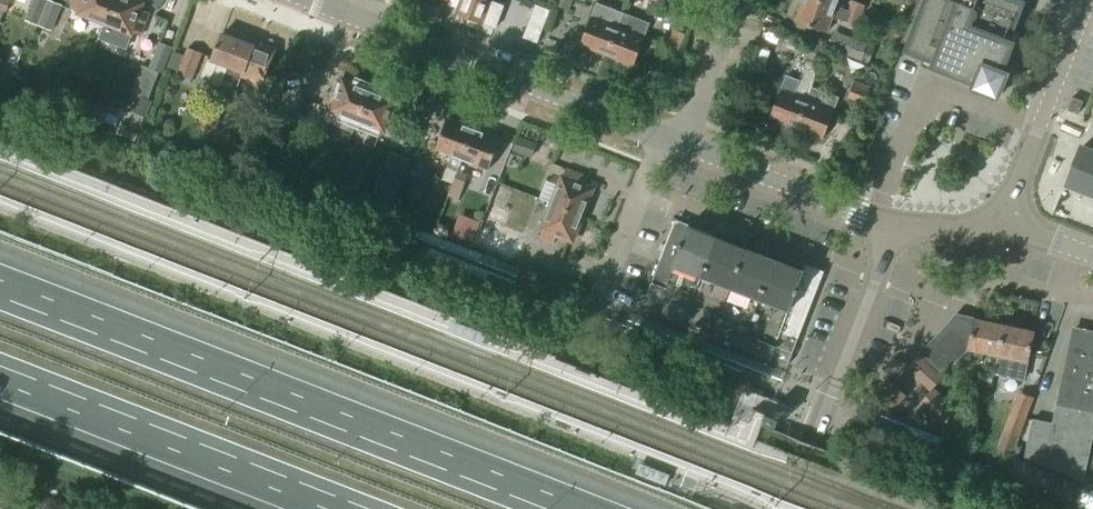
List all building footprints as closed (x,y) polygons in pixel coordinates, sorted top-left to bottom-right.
[(11,0),(10,0),(0,0),(0,24),(4,13),(6,13),(11,0)] [(48,1),(45,0),(34,0),(26,21),(38,26),(48,1)] [(71,10),(78,14),(78,15),(105,25),(114,0),(75,0),(71,10)] [(105,25),(132,35),(132,34),(140,37),(149,14),(140,11),(143,3),(133,0),(114,0),(105,25)] [(442,3),(453,7),(450,13),(482,25),(495,30),(503,8),(483,0),(434,0),(442,3)] [(574,0),(558,0),(556,5),(570,11),(574,0)] [(836,7),(818,0),(804,0),(796,22),(826,33),(836,7)] [(1012,31),(1022,4),(1013,0),(919,0),(902,42),(910,45),(908,50),(936,61),(934,66),(976,83),(973,89),(998,99),(1008,74),(1002,71),(1012,44),(1007,42),(1012,31)] [(861,16),(865,6),(852,1),(848,12),(861,16)] [(51,31),(61,7),(49,2),(39,26),(51,31)] [(617,29),(623,14),(596,4),(590,19),(581,45),(607,55),(617,29)] [(548,12),(536,7),(524,38),(536,43),(548,12)] [(857,27),(861,16),(848,12),(845,22),(857,27)] [(634,65),(649,24),(623,14),(617,29),(607,55),(634,65)] [(679,49),(685,34),(674,30),(668,45),(679,49)] [(834,33),(828,49),(861,61),(866,45),(834,33)] [(256,48),(222,35),(212,61),(208,60),(202,76),(203,81),(220,87),(223,82),(238,87),(242,76),(262,83),(274,52),(257,45),(256,48)] [(162,73),(172,49),(160,44),(150,69),(162,73)] [(825,50),(808,44),(803,56),(820,63),(825,50)] [(191,79),(201,55),(188,49),(178,74),(191,79)] [(3,72),(14,76),(17,67),(6,63),(3,72)] [(793,97),(799,82),(786,77),(780,92),(770,119),(796,129),(806,102),(793,97)] [(358,122),(369,91),(343,82),(337,97),(329,94),(324,107),(331,110),(330,112),(339,115),(335,126),(353,133),(358,122)] [(865,106),(871,91),(854,84),(848,99),(865,106)] [(812,88),(807,102),(806,102),(796,129),(823,139),(839,99),(812,88)] [(392,133),(397,120),(389,117),(395,101),(369,91),(358,122),(384,132),(384,130),(392,133)] [(124,98),(120,107),(126,109),(130,100),(124,98)] [(132,113),(144,118),(150,102),(138,98),(132,113)] [(1072,98),(1067,111),(1077,115),(1083,102),(1072,98)] [(298,131),(296,122),(304,120),(300,106),(273,115),(277,128),(283,126),(286,135),(298,131)] [(104,122),(115,126),(118,118),(107,114),(104,122)] [(449,194),(457,172),(462,160),(474,130),(447,120),(436,150),(451,156),(442,181),(439,191),(449,194)] [(490,200),(500,174),(489,170),(500,140),(474,130),(462,160),(487,169),(478,194),(490,200)] [(519,138),(513,152),(531,158),(536,145),(519,138)] [(1082,149),(1068,184),(1092,193),(1092,153),(1082,149)] [(556,236),(559,237),(552,255),(562,259),(570,242),(572,243),(593,190),(585,187),(588,178),(566,170),(564,176),(562,175),(541,231),(542,231),(539,239),(553,244),(556,236)] [(459,201),(467,176),(457,172),(449,194),(448,197),(459,201)] [(453,238),(472,246),(480,224),(461,217),(453,238)] [(721,246),(710,241),(712,236),(675,222),(645,299),(638,296),(634,308),(786,368),(821,279),(787,266),(785,270),(761,261),(762,257),(740,248),(738,252),(728,248),(729,244),(722,242),(721,246)] [(973,326),(974,320),(974,319),(956,314),(918,355),(920,357),(919,358),(908,370),(931,391),(942,379),(940,378),(959,357),(969,346),(973,326)] [(997,355),(1004,327),(974,320),(973,326),(969,346),(959,357),(981,362),(983,352),(997,355)] [(1034,333),(1004,327),(997,355),(994,372),(1024,378),(1034,333)] [(1072,332),(1053,425),(1033,421),(1025,458),(1083,481),(1092,433),(1092,336),(1072,332)] [(985,373),(982,382),(991,383),(993,374),(985,373)] [(1011,456),(1035,390),(1022,385),(997,451),(1011,456)] [(893,409),(904,396),(893,386),(882,399),(893,409)] [(937,394),(933,390),(919,404),(948,430),(956,409),(938,393),(937,394)] [(959,437),(966,418),(956,409),(948,430),(952,434),(959,437)] [(1079,482),(1027,462),(1016,491),(1060,508),(1068,508),(1079,482)] [(19,492),(17,500),(25,502),(27,494),(19,492)]
